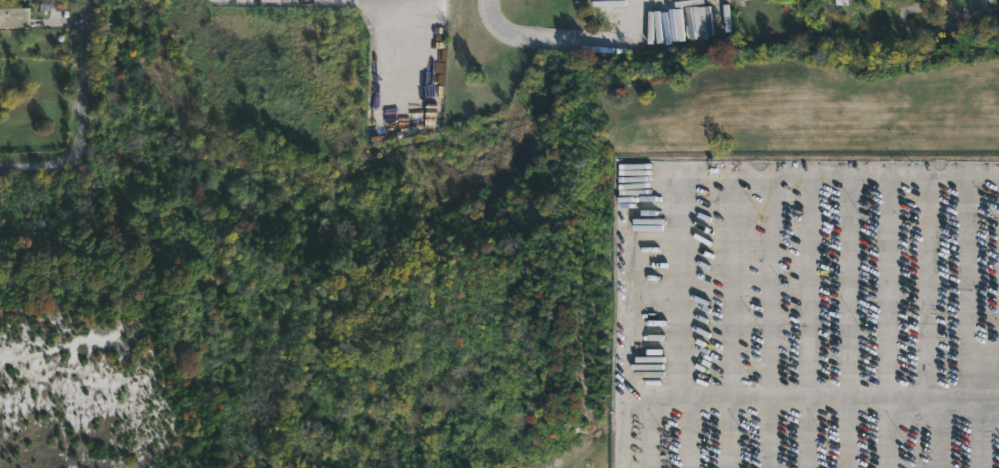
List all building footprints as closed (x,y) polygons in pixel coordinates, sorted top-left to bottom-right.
[(30,28),(0,27),(0,7),(30,8),(30,28)]
